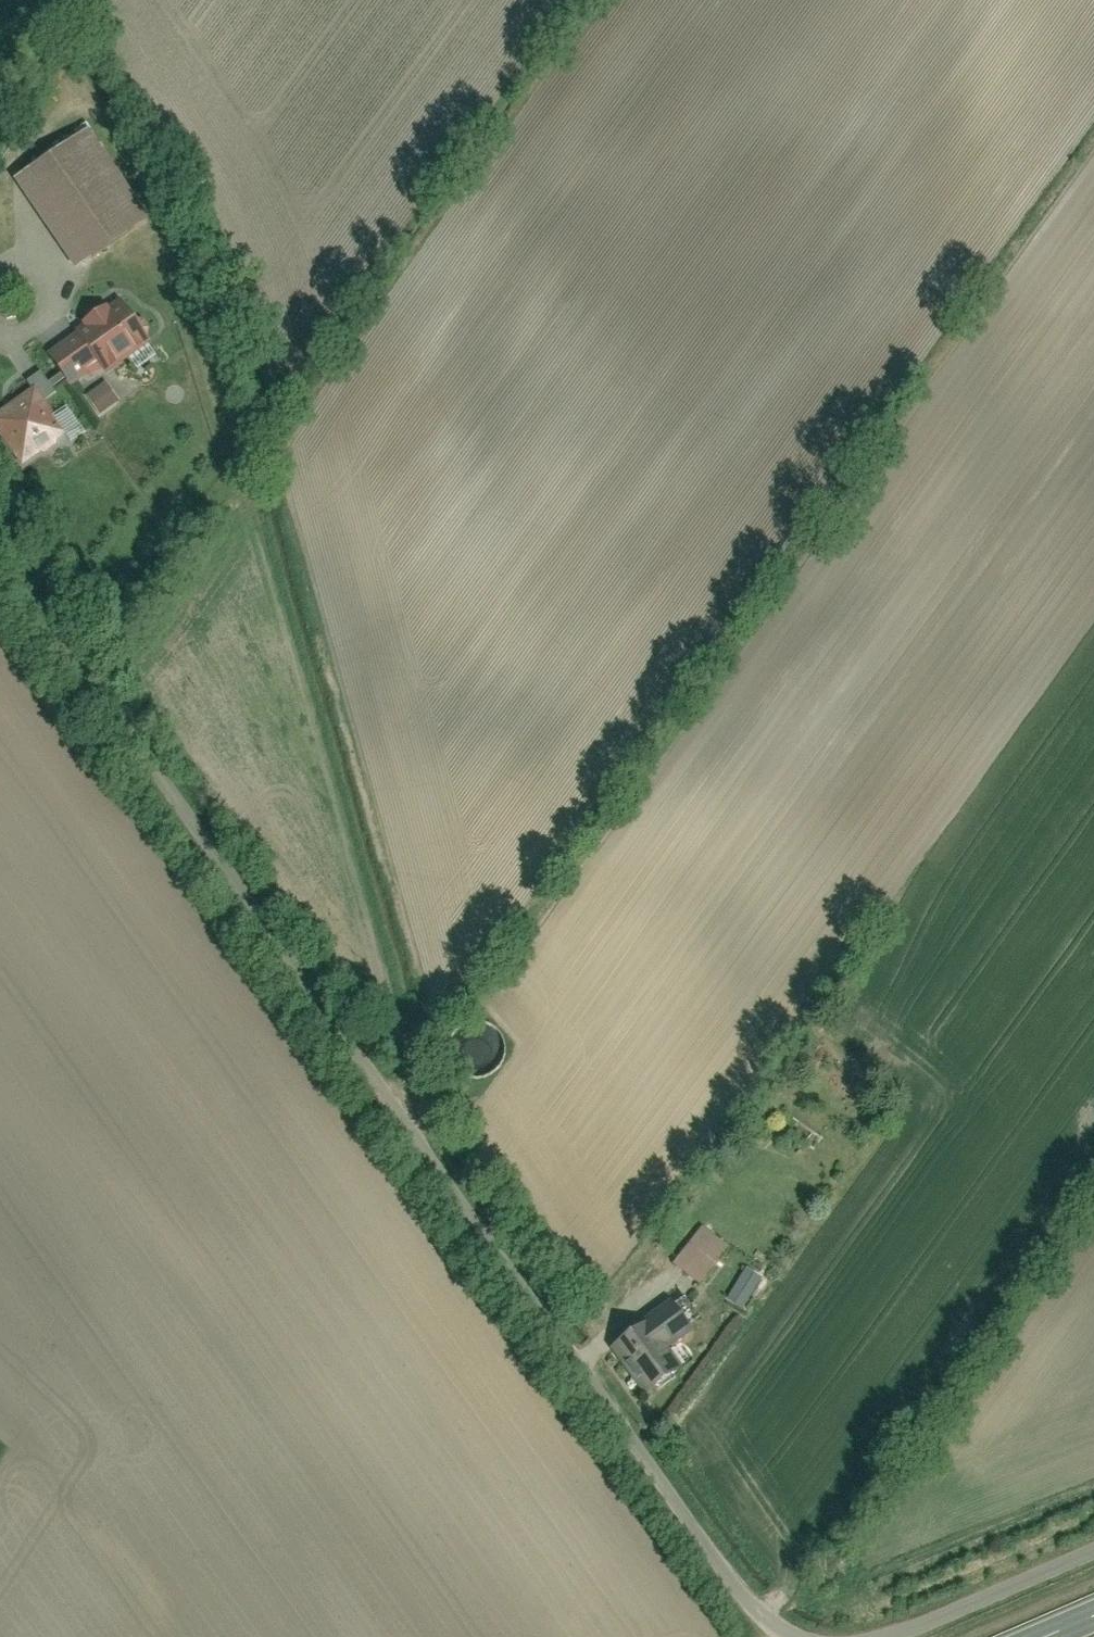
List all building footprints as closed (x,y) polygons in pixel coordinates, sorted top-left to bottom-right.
[(151,224),(90,134),(15,184),(76,274),(151,224)] [(120,304),(47,356),(65,382),(81,371),(92,387),(149,346),(120,304)] [(88,396),(102,416),(122,402),(108,382),(88,396)] [(0,412),(0,440),(29,481),(77,447),(40,393),(35,387),(0,412)] [(724,1249),(699,1228),(669,1264),(694,1285),(724,1249)] [(730,1300),(748,1309),(766,1276),(748,1266),(730,1300)] [(673,1307),(607,1352),(641,1400),(672,1378),(656,1356),(691,1332),(673,1307)]
